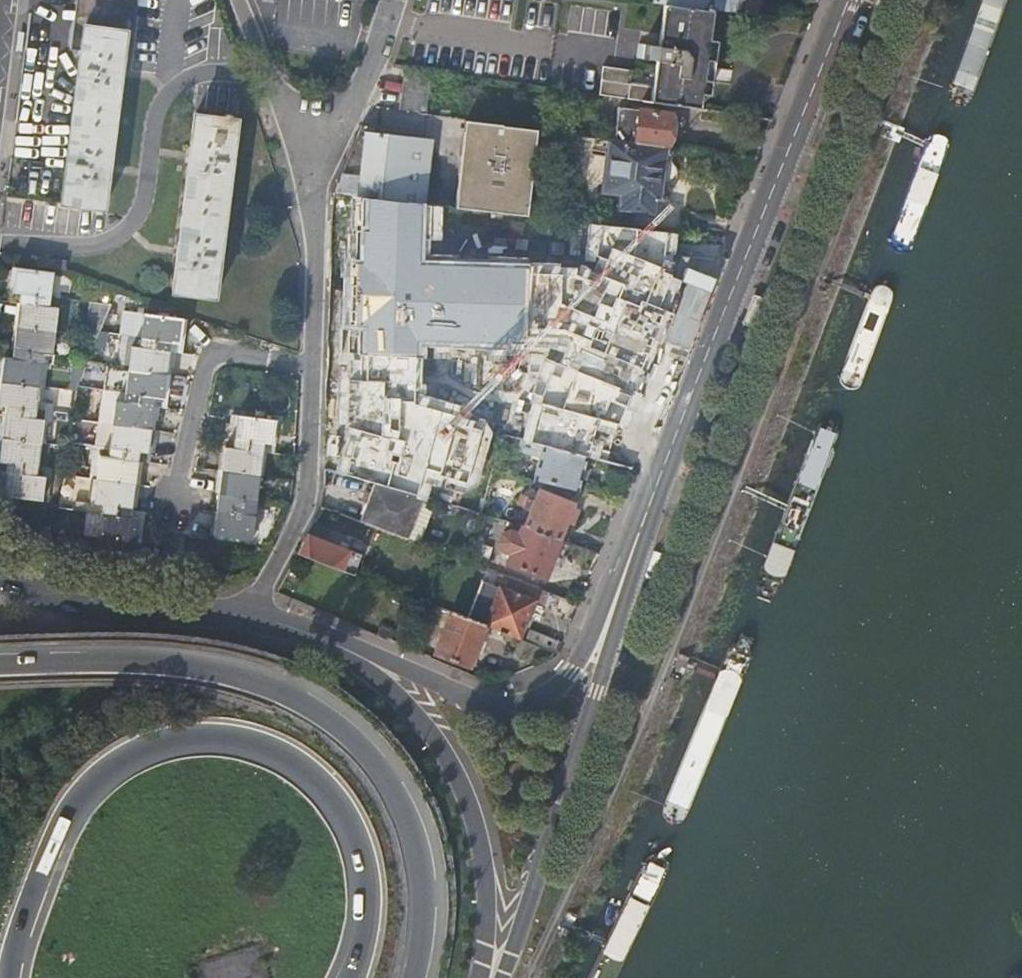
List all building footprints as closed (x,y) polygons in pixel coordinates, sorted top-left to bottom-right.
[(83,24),(77,24),(75,46),(80,47),(62,202),(104,206),(123,52),(130,53),(136,0),(86,0),(83,24)] [(86,0),(75,0),(70,45),(75,46),(77,24),(83,24),(86,0)] [(666,2),(713,8),(755,13),(757,0),(653,0),(666,2)] [(604,66),(600,93),(699,108),(703,79),(706,58),(713,8),(666,2),(659,45),(639,42),(637,56),(658,60),(656,72),(648,71),(647,77),(636,75),(633,70),(604,66)] [(706,58),(703,79),(711,80),(714,59),(706,58)] [(405,66),(398,108),(426,112),(432,69),(405,66)] [(616,106),(612,139),(667,146),(671,114),(616,106)] [(235,118),(194,113),(171,290),(214,296),(235,118)] [(505,134),(506,124),(464,118),(463,129),(505,134)] [(360,124),(357,130),(375,132),(376,125),(360,124)] [(460,207),(527,215),(537,128),(506,124),(505,134),(463,129),(454,206),(460,207)] [(374,197),(415,202),(422,137),(375,132),(357,130),(332,192),(350,194),(374,197)] [(559,132),(557,158),(607,164),(609,152),(611,154),(622,156),(626,153),(630,153),(628,161),(642,163),(636,203),(648,204),(648,199),(664,201),(668,199),(669,192),(666,189),(672,153),(674,151),(675,147),(667,146),(612,139),(559,132)] [(555,189),(551,215),(604,222),(607,196),(555,189)] [(332,192),(331,218),(345,220),(350,194),(332,192)] [(350,194),(345,220),(371,223),(374,197),(350,194)] [(374,197),(371,223),(456,234),(460,207),(454,206),(415,202),(374,197)] [(500,282),(528,286),(549,290),(554,253),(559,219),(550,218),(527,215),(460,207),(456,234),(453,254),(450,274),(500,282)] [(559,219),(554,253),(580,257),(579,263),(593,265),(600,223),(559,219)] [(593,265),(591,274),(647,282),(650,259),(636,256),(640,228),(600,223),(593,265)] [(423,249),(419,269),(426,270),(450,274),(453,254),(423,249)] [(406,286),(409,267),(336,255),(328,301),(371,309),(374,292),(385,294),(387,283),(406,286)] [(37,256),(36,265),(53,267),(54,258),(37,256)] [(70,277),(53,271),(14,266),(11,291),(19,292),(10,358),(2,357),(0,374),(0,403),(5,404),(0,441),(0,460),(6,461),(2,494),(41,499),(44,474),(35,472),(42,417),(33,416),(42,351),(50,352),(56,306),(48,304),(50,289),(69,291),(70,277)] [(450,274),(426,270),(418,321),(438,325),(442,307),(437,306),(439,293),(486,300),(482,317),(459,313),(456,328),(490,334),(500,282),(450,274)] [(525,307),(561,313),(562,304),(564,292),(549,290),(528,286),(525,307)] [(564,292),(562,304),(604,311),(601,327),(637,333),(642,305),(564,292)] [(658,323),(687,329),(693,313),(661,308),(658,323)] [(97,454),(94,480),(91,501),(102,502),(97,535),(136,540),(140,541),(144,510),(131,508),(131,505),(134,506),(136,491),(133,490),(135,475),(138,475),(140,460),(149,461),(152,438),(149,438),(151,416),(156,417),(157,404),(160,405),(162,395),(165,395),(167,381),(164,380),(166,365),(172,366),(174,352),(179,353),(182,330),(179,329),(181,317),(142,312),(138,345),(129,345),(126,370),(110,368),(107,391),(123,393),(122,401),(115,400),(107,455),(97,454)] [(327,316),(326,358),(439,382),(448,341),(327,316)] [(611,376),(628,379),(635,349),(599,341),(592,372),(611,376)] [(528,358),(507,354),(497,401),(533,409),(544,362),(533,359),(528,358)] [(611,376),(592,372),(561,365),(550,393),(596,411),(611,376)] [(638,381),(664,387),(670,372),(642,366),(638,381)] [(596,459),(631,468),(664,387),(638,381),(628,379),(596,459)] [(325,386),(325,399),(386,415),(418,424),(422,412),(325,386)] [(325,399),(325,407),(384,423),(386,415),(325,399)] [(325,407),(324,421),(381,436),(384,423),(325,407)] [(217,490),(212,533),(251,538),(263,441),(271,442),(274,417),(235,412),(234,421),(225,420),(219,477),(215,476),(214,489),(217,490)] [(324,421),(324,452),(398,473),(403,456),(432,464),(436,451),(381,436),(324,421)] [(524,439),(515,472),(534,477),(540,454),(543,445),(531,441),(524,439)] [(534,477),(577,489),(586,456),(543,445),(540,454),(534,477)] [(468,460),(456,505),(480,512),(492,466),(468,460)] [(49,474),(44,474),(41,499),(46,500),(49,474)] [(91,501),(94,480),(75,477),(72,498),(88,501),(84,533),(97,535),(102,502),(91,501)] [(361,521),(408,538),(422,494),(374,480),(361,521)] [(523,524),(558,538),(566,519),(572,521),(576,510),(571,508),(572,503),(538,489),(523,524)] [(542,575),(558,538),(523,524),(519,533),(509,529),(503,532),(500,540),(503,545),(513,550),(508,561),(542,575)] [(307,532),(297,550),(311,556),(320,537),(307,532)] [(311,556),(342,568),(349,549),(320,537),(311,556)] [(543,605),(549,591),(500,573),(495,584),(499,586),(484,623),(518,637),(533,601),(543,605)] [(467,665),(484,623),(449,610),(432,651),(467,665)]
